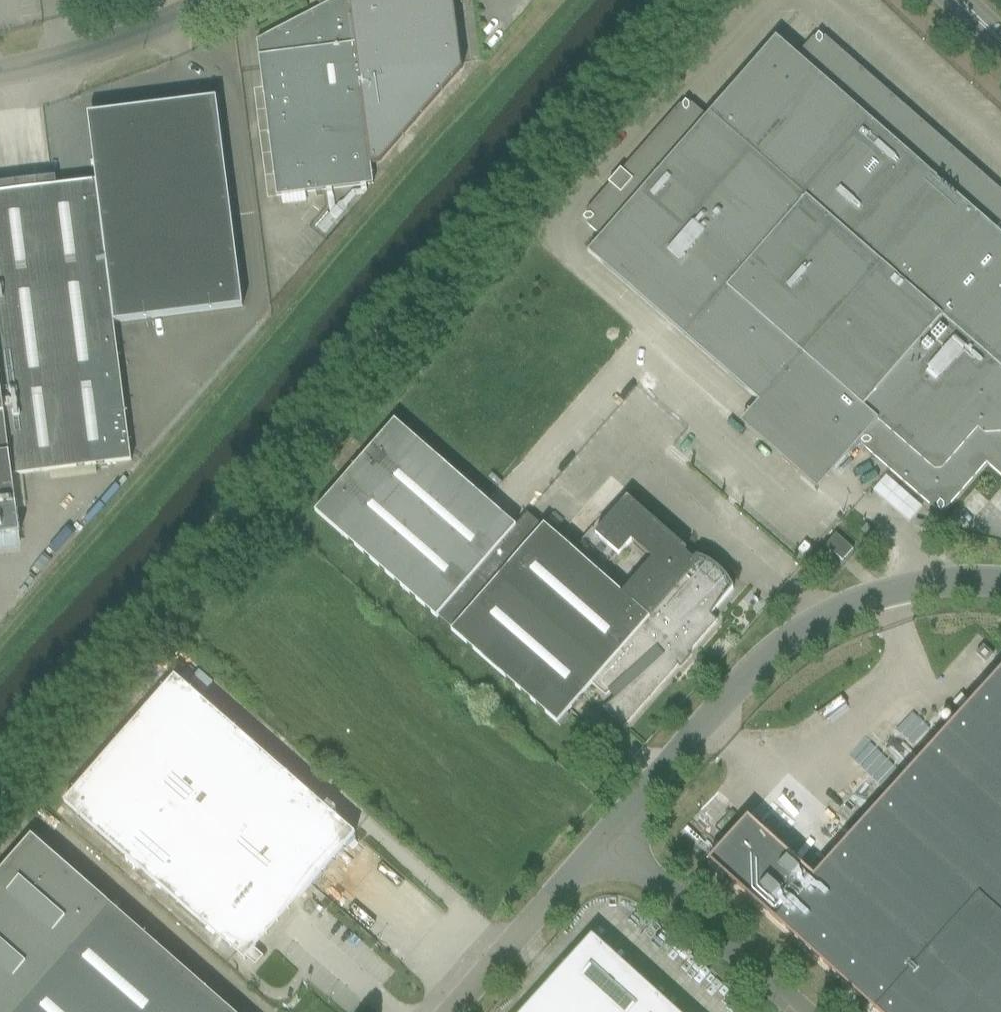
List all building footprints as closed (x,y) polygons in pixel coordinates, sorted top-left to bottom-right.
[(256,41),(276,197),(373,184),(370,165),(379,163),(461,70),(452,0),(335,0),(256,41)] [(825,37),(821,37),(818,34),(815,37),(812,38),(796,56),(775,37),(705,117),(691,104),(687,104),(684,101),(682,105),(678,105),(621,170),(619,169),(618,170),(623,174),(613,186),(608,182),(607,183),(609,184),(585,212),(585,215),(582,218),(585,221),(586,224),(600,237),(587,252),(759,403),(801,354),(877,420),(863,436),(864,448),(917,494),(934,509),(937,509),(940,511),(943,508),(946,508),(986,463),(1000,476),(1000,191),(825,37)] [(19,534),(12,477),(131,462),(114,323),(242,306),(216,98),(111,111),(119,178),(0,193),(0,536),(19,534)] [(723,582),(724,581),(722,576),(718,572),(714,569),(710,566),(705,564),(704,565),(698,560),(695,563),(681,552),(684,549),(625,498),(593,535),(618,556),(630,542),(650,560),(621,593),(543,525),(542,527),(527,514),(515,527),(394,421),(315,512),(451,631),(557,724),(592,684),(605,696),(609,692),(614,698),(602,709),(623,727),(677,665),(680,667),(689,656),(687,654),(716,620),(715,620),(713,622),(706,616),(731,589),(723,582)] [(927,523),(915,520),(913,526),(914,526),(925,529),(926,525),(927,523)] [(818,554),(835,568),(851,549),(834,535),(818,554)] [(985,662),(992,654),(983,645),(975,654),(985,662)] [(709,860),(775,920),(877,1011),(1000,1011),(1000,669),(814,876),(748,817),(709,860)] [(355,834),(340,821),(175,676),(64,802),(206,927),(207,924),(255,966),(263,957),(250,945),(294,894),(299,898),(355,834)] [(0,870),(0,1011),(232,1011),(106,901),(31,835),(18,850),(0,870)] [(591,935),(522,1011),(676,1011),(591,935)]
